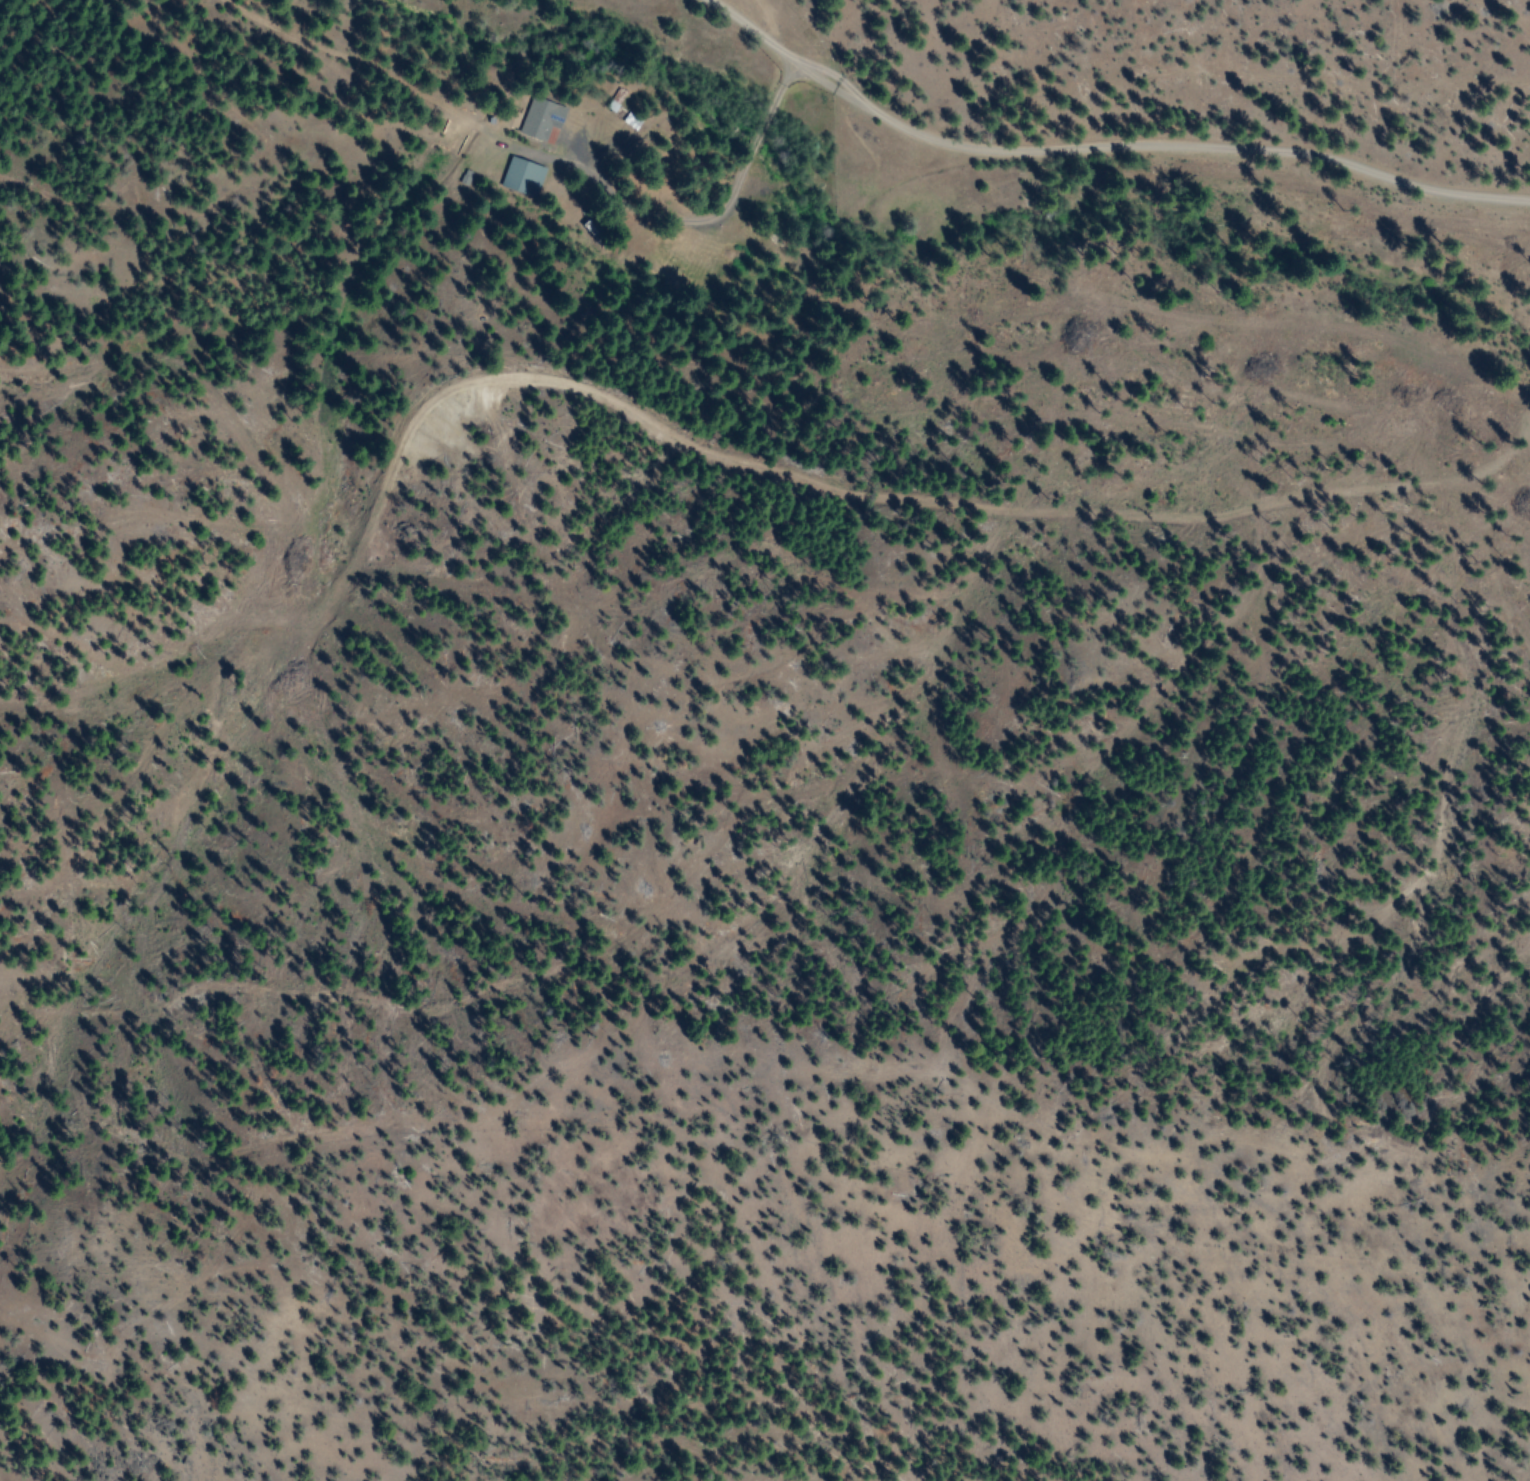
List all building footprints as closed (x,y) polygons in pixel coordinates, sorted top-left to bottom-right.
[(547,142),(552,127),(561,130),(568,109),(533,97),(521,134),(547,142)] [(547,168),(511,157),(501,187),(537,199),(547,168)]
